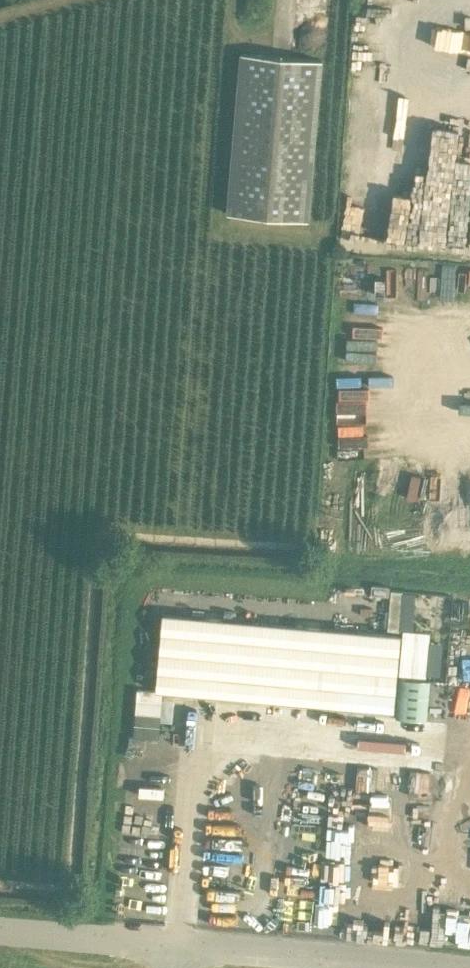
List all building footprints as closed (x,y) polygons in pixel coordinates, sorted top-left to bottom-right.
[(323,60),(242,53),(228,213),(309,220),(323,60)] [(418,592),(404,591),(401,629),(415,630),(416,615),(412,615),(413,607),(417,607),(418,592)] [(162,614),(155,690),(394,711),(401,636),(162,614)] [(426,676),(430,632),(404,629),(400,673),(426,676)] [(426,720),(430,680),(398,678),(395,717),(426,720)] [(437,760),(404,759),(403,782),(436,784),(437,760)]
